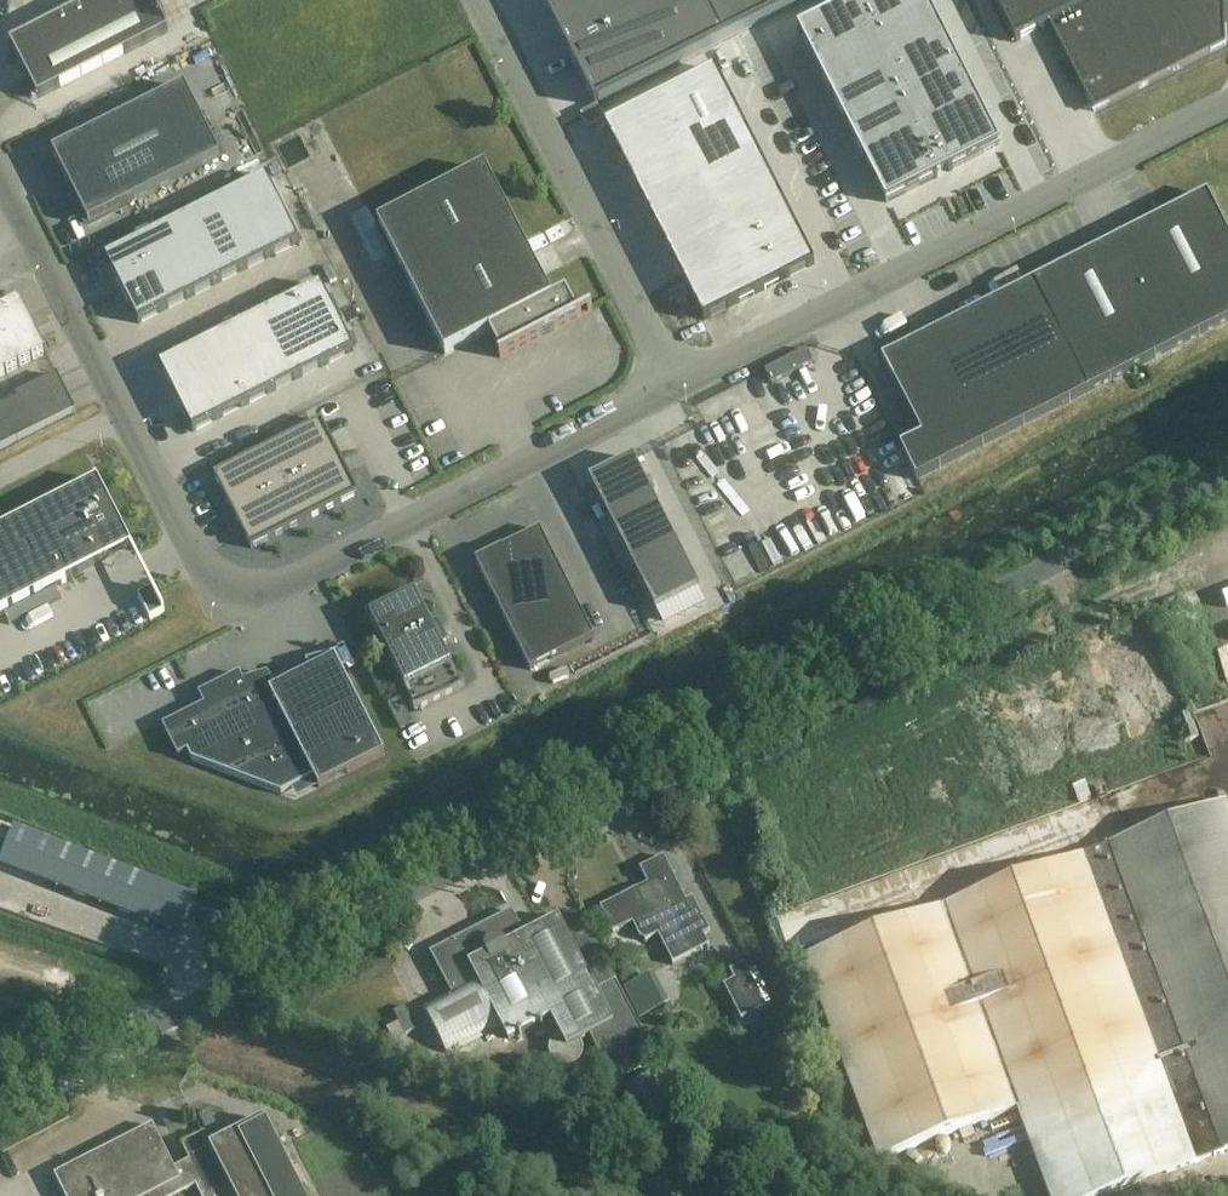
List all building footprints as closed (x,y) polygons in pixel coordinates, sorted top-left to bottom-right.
[(157,9),(153,0),(97,0),(10,44),(38,100),(169,32),(157,9)] [(594,106),(804,0),(541,0),(594,106)] [(1000,146),(926,0),(858,0),(798,31),(886,204),(1000,146)] [(1014,43),(1048,26),(1092,112),(1224,45),(1222,0),(992,0),(1014,43)] [(715,70),(604,126),(704,322),(815,265),(715,70)] [(76,141),(52,153),(89,225),(133,202),(133,201),(220,158),(185,87),(76,142),(76,141)] [(581,115),(587,127),(603,119),(596,106),(581,115)] [(378,224),(445,355),(489,332),(501,354),(498,355),(500,358),(582,316),(580,313),(578,314),(566,291),(552,298),(485,169),(378,224)] [(266,178),(106,259),(138,324),(299,243),(266,178)] [(916,480),(1227,322),(1227,234),(1208,194),(881,359),(921,438),(900,449),(916,480)] [(321,286),(160,367),(193,432),(353,351),(321,286)] [(45,354),(19,302),(0,311),(0,377),(45,354)] [(16,397),(18,401),(25,415),(66,394),(56,376),(16,397)] [(75,412),(66,394),(25,415),(34,433),(75,412)] [(34,433),(25,415),(18,401),(1,409),(18,441),(34,433)] [(1,409),(0,410),(0,446),(2,449),(18,441),(1,409)] [(321,420),(214,475),(251,549),(359,494),(321,420)] [(634,458),(588,481),(655,613),(700,590),(634,458)] [(105,494),(98,479),(95,481),(96,482),(0,531),(0,615),(66,581),(130,549),(132,548),(105,494)] [(540,529),(476,562),(530,670),(595,638),(540,529)] [(153,589),(151,590),(138,597),(150,620),(165,612),(153,589)] [(448,643),(440,627),(434,630),(416,594),(418,593),(417,592),(366,618),(367,619),(370,618),(415,709),(413,710),(414,711),(465,685),(464,684),(462,685),(442,646),(448,643)] [(240,674),(198,694),(204,705),(162,726),(178,757),(183,756),(191,761),(281,795),(313,778),(318,788),(384,755),(336,659),(271,692),(265,680),(247,689),(240,674)] [(1183,744),(1200,738),(1191,714),(1175,720),(1183,744)] [(1227,803),(804,958),(879,1161),(1029,1106),(1062,1195),(1107,1195),(1227,1151),(1227,807),(1227,803)] [(90,900),(181,935),(196,898),(60,845),(15,827),(7,849),(0,868),(0,869),(90,900)] [(693,897),(687,901),(672,873),(666,876),(656,856),(639,866),(647,881),(651,889),(640,894),(638,891),(601,909),(614,935),(634,925),(642,941),(647,938),(657,933),(674,966),(711,946),(704,933),(710,930),(693,897)] [(431,954),(451,992),(423,1007),(447,1056),(501,1027),(509,1041),(552,1018),(560,1034),(558,1035),(556,1037),(554,1038),(553,1040),(551,1043),(551,1045),(550,1048),(550,1050),(550,1053),(551,1055),(552,1057),(553,1059),(555,1061),(557,1063),(559,1064),(561,1065),(564,1066),(566,1066),(569,1066),(571,1066),(574,1065),(576,1064),(578,1062),(579,1061),(581,1059),(582,1057),(583,1054),(583,1052),(583,1050),(583,1047),(583,1045),(582,1043),(581,1041),(580,1039),(590,1033),(615,1081),(623,1077),(658,1059),(616,980),(597,990),(559,919),(525,937),(512,912),(431,954)] [(735,978),(724,984),(742,1018),(768,1005),(745,962),(730,969),(735,978)] [(382,1019),(394,1041),(417,1028),(405,1006),(382,1019)] [(680,1105),(661,1068),(630,1084),(649,1121),(680,1105)] [(200,1195),(303,1195),(265,1120),(226,1140),(212,1147),(205,1134),(182,1146),(192,1167),(178,1174),(153,1126),(54,1177),(64,1195),(180,1195),(196,1188),(200,1195)]
